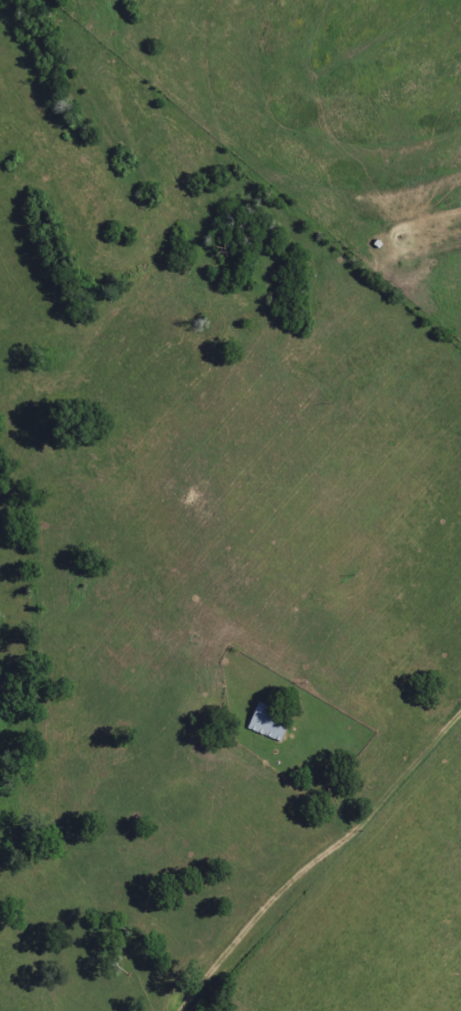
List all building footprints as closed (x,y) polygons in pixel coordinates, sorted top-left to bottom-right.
[(281,742),(289,715),(255,704),(247,731),(281,742)]
